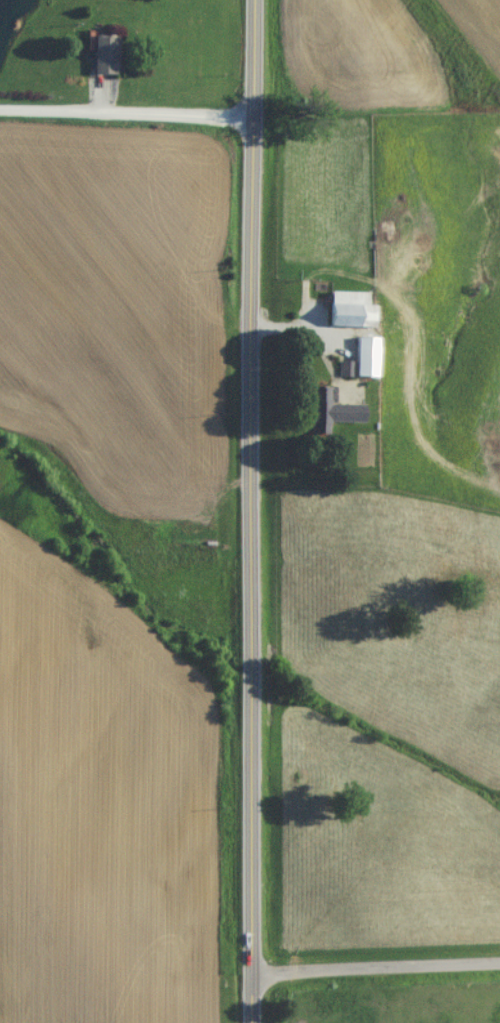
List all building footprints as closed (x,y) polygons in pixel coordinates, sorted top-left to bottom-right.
[(87,80),(110,80),(110,41),(87,41),(87,80)] [(371,309),(361,309),(361,296),(324,296),(323,330),(370,331),(371,309)] [(351,381),(373,381),(373,341),(351,341),(351,381)] [(326,426),(359,427),(359,409),(326,408),(326,390),(308,390),(308,406),(301,406),(301,438),(326,439),(326,426)]
